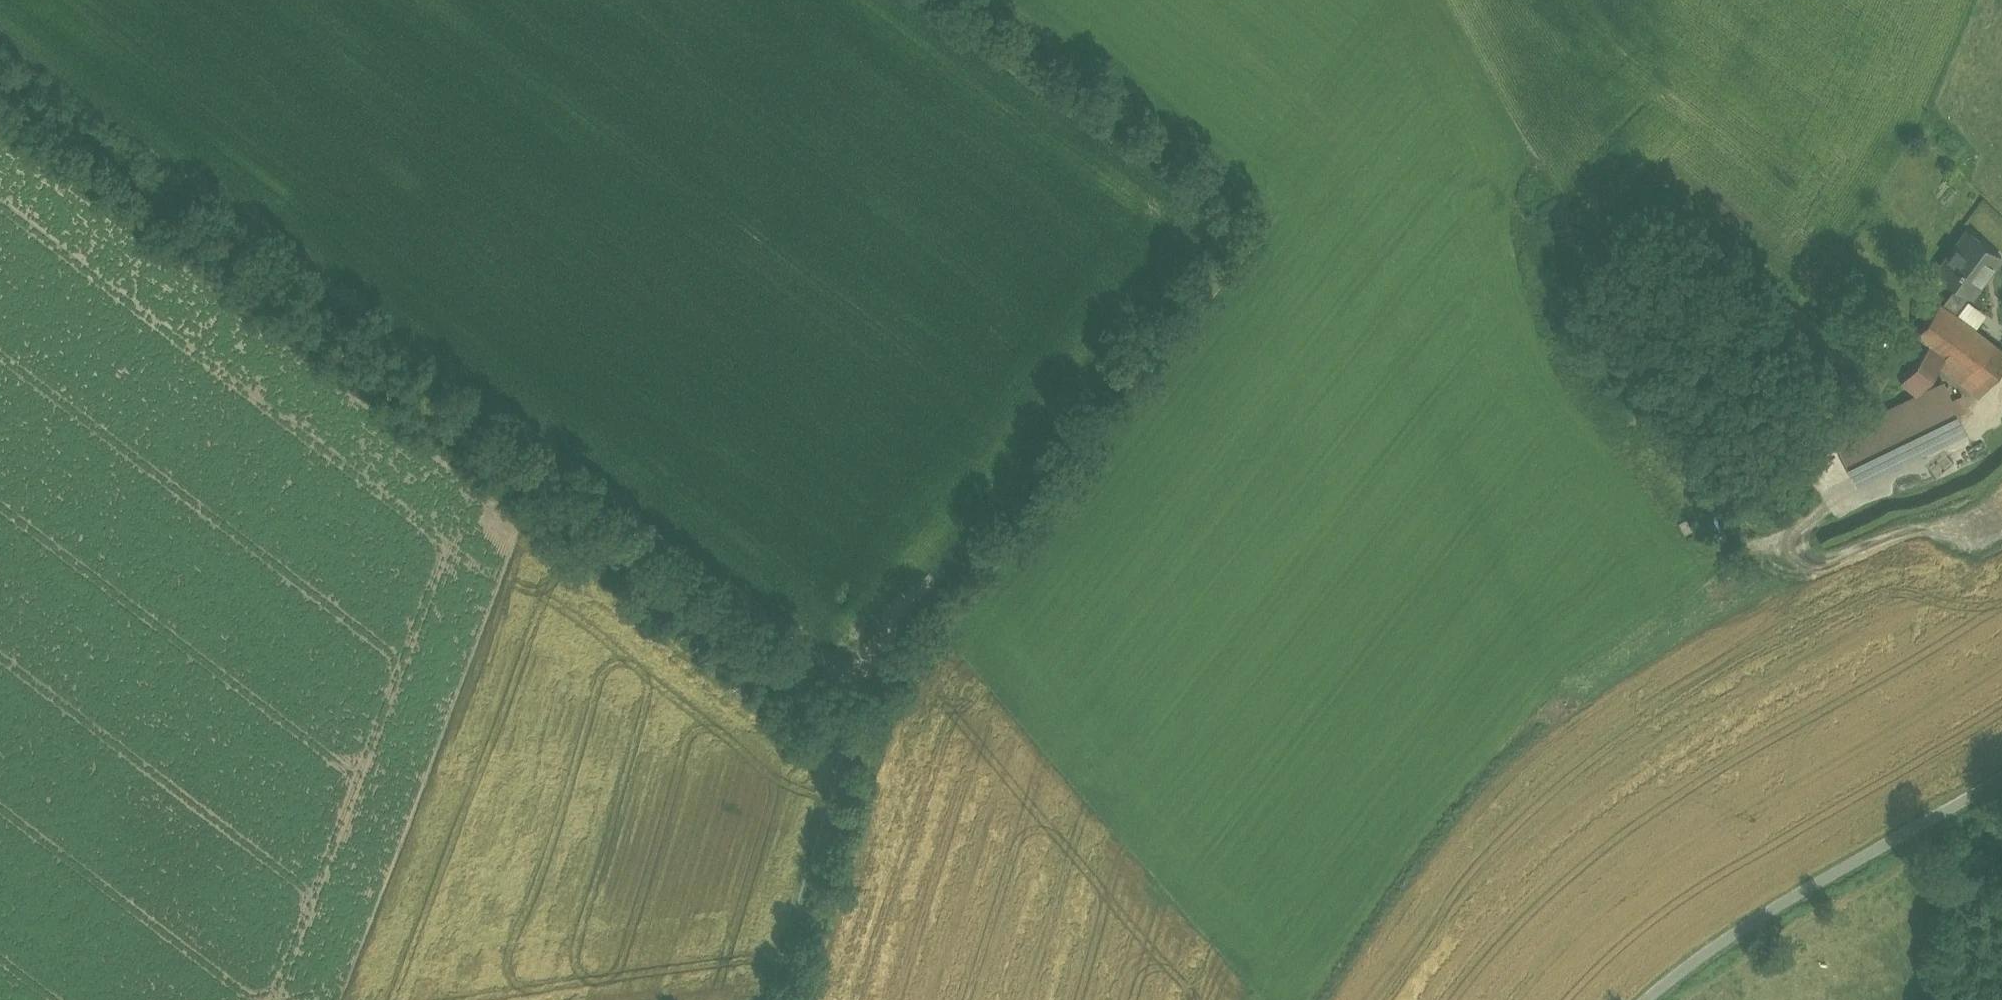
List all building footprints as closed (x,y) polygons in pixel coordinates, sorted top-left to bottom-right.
[(1969,230),(1939,270),(1957,284),(1943,304),(1958,315),(2001,257),(2001,255),(1969,230)] [(1943,304),(1941,302),(1917,333),(1931,343),(1946,354),(1958,364),(1981,333),(1958,315),(1943,304)] [(1981,333),(1958,364),(1946,354),(1918,392),(1958,422),(2001,364),(2001,348),(1981,333)] [(1889,379),(1841,342),(1822,366),(1854,391),(1870,403),(1889,379)] [(1931,343),(1903,381),(1918,392),(1946,354),(1931,343)] [(1870,403),(1854,391),(1842,406),(1858,419),(1870,403)]
